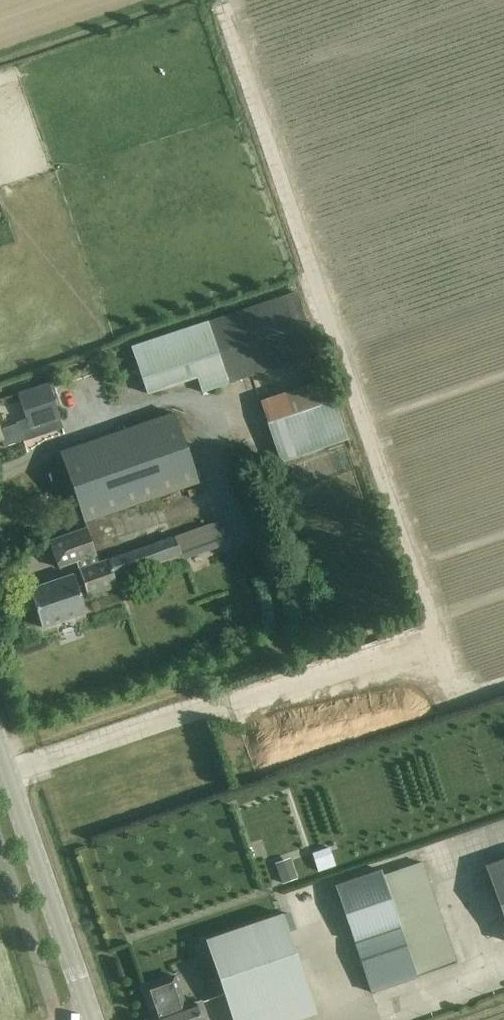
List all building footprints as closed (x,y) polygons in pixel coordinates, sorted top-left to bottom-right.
[(298,292),(133,347),(149,395),(198,379),(202,391),(318,352),(298,292)] [(328,380),(261,401),(280,461),(347,439),(328,380)] [(24,440),(62,427),(47,384),(18,394),(27,421),(0,430),(0,442),(2,441),(4,447),(24,440)] [(174,413),(61,453),(85,523),(140,504),(198,483),(174,413)] [(244,435),(236,438),(242,457),(250,454),(244,435)] [(88,596),(104,591),(109,605),(122,600),(117,587),(115,579),(223,541),(216,522),(99,563),(87,528),(49,542),(59,568),(76,562),(88,596)] [(86,613),(74,575),(29,590),(42,627),(86,613)] [(329,861),(310,865),(314,884),(333,880),(329,861)] [(503,921),(503,862),(487,868),(503,921)] [(295,870),(274,877),(280,896),(302,889),(295,870)] [(382,870),(337,884),(372,993),(417,977),(382,870)] [(316,1013),(288,933),(296,930),(291,913),(205,943),(232,1019),(295,1019),(316,1013)] [(204,1016),(206,1016),(201,1003),(186,1008),(175,976),(143,987),(153,1019),(150,1019),(205,1019),(204,1016)]
